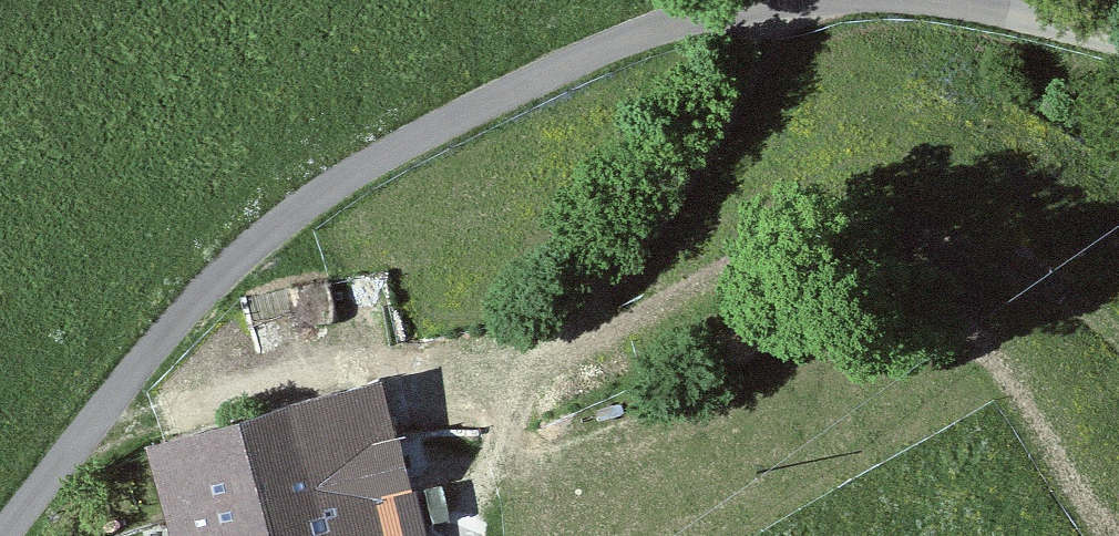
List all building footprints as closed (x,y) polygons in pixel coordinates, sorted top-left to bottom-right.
[(409,486),(404,487),(379,382),(152,446),(176,535),(420,535),(409,486)]
